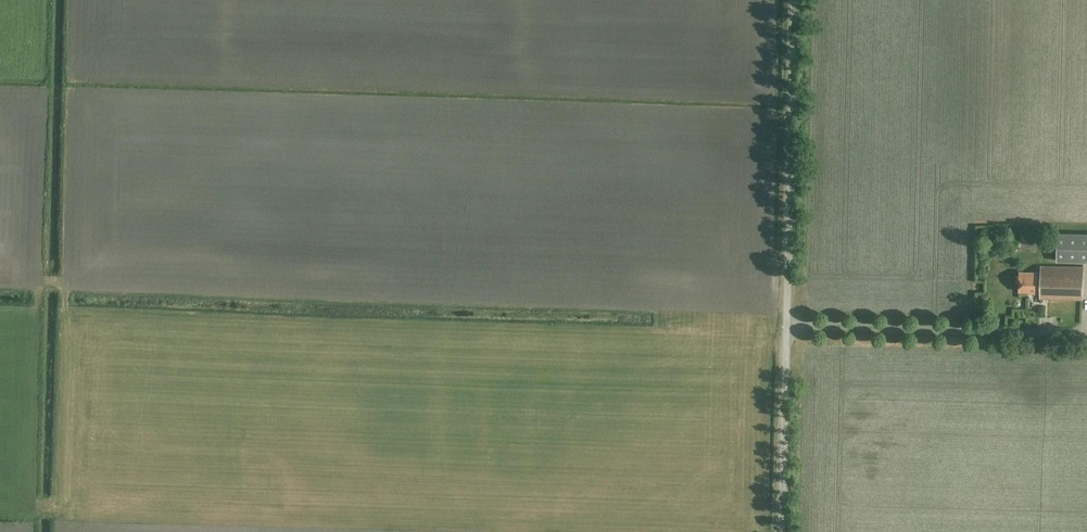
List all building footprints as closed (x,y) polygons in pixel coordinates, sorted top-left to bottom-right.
[(1057,233),(1056,261),(1086,262),(1086,234),(1057,233)] [(1083,267),(1041,266),(1041,273),(1020,272),(1020,291),(1040,291),(1040,298),(1082,299),(1083,267)]
